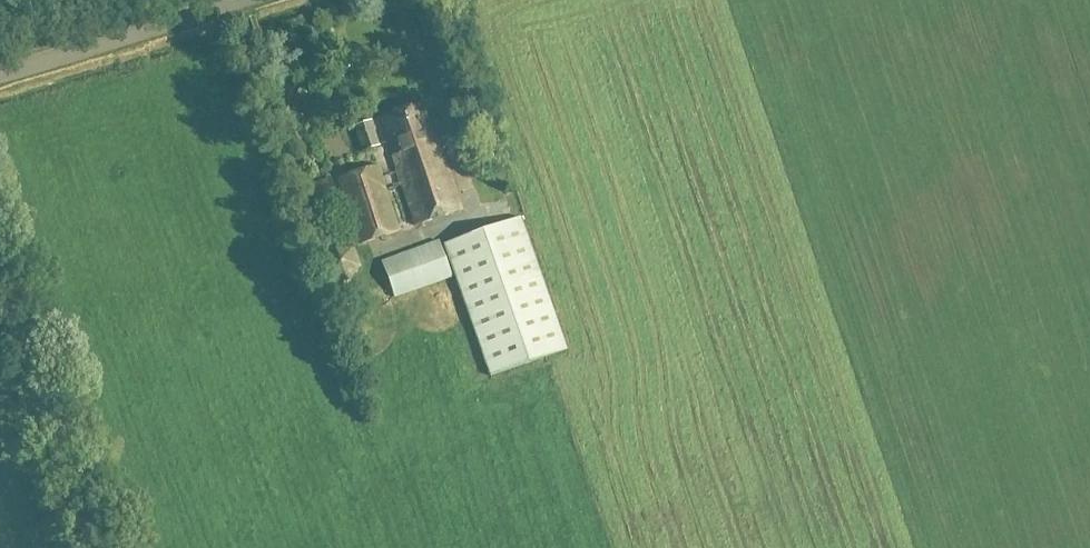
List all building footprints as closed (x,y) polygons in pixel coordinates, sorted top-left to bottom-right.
[(414,225),(460,209),(435,137),(434,138),(423,106),(381,120),(394,158),(392,159),(414,225)] [(352,127),(362,154),(380,148),(371,121),(352,127)] [(337,179),(358,246),(398,233),(377,167),(337,179)] [(336,198),(330,180),(304,188),(310,205),(336,198)] [(520,218),(443,245),(489,378),(567,351),(520,218)] [(380,263),(392,299),(451,279),(438,243),(380,263)] [(318,260),(325,281),(348,284),(360,269),(354,249),(331,245),(318,260)]
